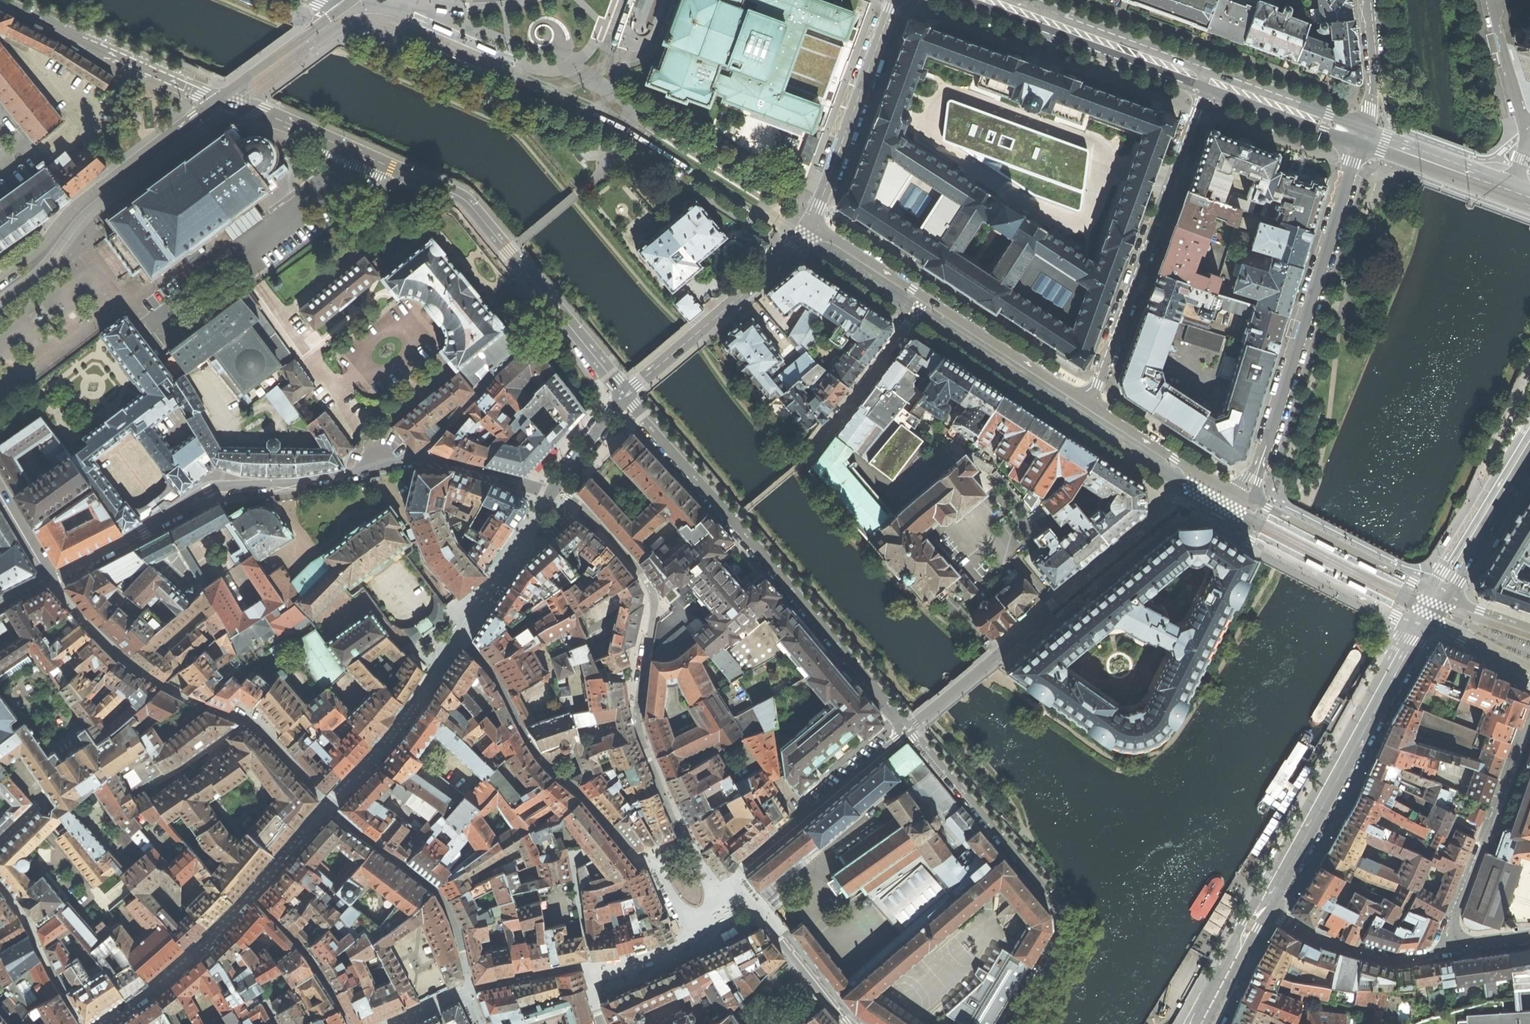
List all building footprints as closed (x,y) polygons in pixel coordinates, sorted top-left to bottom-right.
[(644,14),(649,0),(640,0),(636,11),(644,14)] [(676,4),(673,3),(670,12),(666,23),(669,24),(662,43),(666,44),(657,67),(652,65),(645,84),(647,84),(667,92),(665,95),(685,102),(687,99),(709,107),(714,92),(723,95),(722,99),(750,110),(757,112),(790,124),(811,132),(811,130),(812,131),(821,107),(820,107),(821,106),(781,91),(805,25),(845,39),(845,38),(846,38),(854,15),(855,13),(820,0),(678,0),(676,4)] [(1203,29),(1214,0),(1127,0),(1132,2),(1132,1),(1155,9),(1191,23),(1191,24),(1203,29)] [(1241,42),(1257,1),(1255,0),(1236,0),(1234,3),(1225,0),(1214,0),(1203,29),(1221,35),(1241,42)] [(1271,53),(1293,61),(1302,35),(1306,24),(1286,16),(1288,12),(1288,9),(1288,7),(1287,6),(1285,6),(1283,7),(1282,8),(1280,14),(1272,11),(1276,0),(1257,0),(1257,1),(1241,42),(1257,48),(1256,52),(1263,55),(1270,57),(1271,53)] [(1324,22),(1327,22),(1351,19),(1350,2),(1349,0),(1316,0),(1317,9),(1310,10),(1312,23),(1318,22),(1320,21),(1321,21),(1323,21),(1324,22)] [(5,33),(50,55),(76,72),(104,89),(113,74),(98,66),(76,53),(78,48),(73,45),(70,49),(40,31),(42,27),(36,24),(33,28),(13,19),(13,17),(0,11),(0,31),(5,33)] [(1005,56),(927,28),(925,24),(917,21),(911,19),(907,20),(902,34),(904,38),(880,103),(879,103),(871,126),(872,126),(847,192),(844,193),(837,203),(840,211),(850,217),(853,217),(923,262),(921,265),(957,288),(994,311),(995,309),(1065,355),(1065,358),(1080,367),(1083,365),(1091,353),(1089,350),(1123,257),(1124,257),(1135,228),(1134,227),(1146,194),(1151,180),(1155,168),(1168,134),(1170,133),(1176,119),(1174,115),(1161,110),(1157,112),(1079,83),(1080,80),(1060,73),(1042,66),(1026,61),(1006,53),(1005,56)] [(1339,78),(1348,81),(1351,82),(1357,77),(1351,19),(1327,22),(1329,36),(1330,39),(1333,39),(1333,43),(1335,43),(1335,49),(1330,49),(1331,64),(1327,73),(1335,76),(1339,78)] [(1325,24),(1324,22),(1323,21),(1321,21),(1320,21),(1318,22),(1317,24),(1317,26),(1318,28),(1320,29),(1322,29),(1324,28),(1325,26),(1325,24)] [(433,26),(432,28),(451,36),(452,32),(450,31),(434,24),(433,26)] [(786,85),(825,99),(844,47),(805,33),(786,85)] [(1304,65),(1316,69),(1327,73),(1331,64),(1330,49),(1322,47),(1322,42),(1302,35),(1293,61),(1300,63),(1304,65)] [(36,143),(63,121),(0,44),(0,99),(36,143)] [(477,45),(476,47),(495,55),(496,51),(494,50),(478,44),(477,45)] [(1313,70),(1316,69),(1304,65),(1306,67),(1304,70),(1312,73),(1313,70)] [(947,99),(946,103),(943,137),(943,139),(945,140),(964,148),(1034,195),(1078,211),(1081,210),(1083,207),(1085,187),(1089,151),(1086,148),(951,98),(947,99)] [(278,184),(270,172),(268,170),(272,166),(274,167),(275,164),(274,163),(275,160),(275,157),(277,157),(277,154),(275,154),(275,151),(274,149),(276,148),(275,145),(273,145),(271,143),(270,141),(271,139),(268,137),(267,139),(265,137),(262,136),(262,134),(259,133),(259,135),(256,135),(253,135),(253,133),(249,134),(249,136),(247,136),(244,138),(243,136),(234,125),(226,131),(191,157),(185,161),(185,160),(147,187),(148,189),(133,200),(108,218),(103,222),(99,225),(107,236),(96,244),(99,248),(120,277),(123,281),(134,273),(143,284),(147,281),(152,278),(177,259),(184,254),(190,263),(206,251),(200,243),(232,220),(231,218),(237,214),(270,190),(278,184)] [(1244,144),(1209,131),(1196,167),(1187,190),(1239,208),(1251,212),(1255,201),(1258,202),(1261,201),(1262,200),(1268,202),(1269,198),(1279,172),(1273,170),(1277,156),(1244,144)] [(819,138),(808,134),(798,162),(809,166),(819,138)] [(48,167),(70,198),(99,173),(105,168),(102,165),(86,147),(72,159),(66,152),(48,167)] [(70,198),(48,167),(43,161),(37,165),(41,170),(34,176),(29,170),(24,174),(28,179),(0,200),(0,250),(41,222),(70,198)] [(1276,220),(1279,221),(1312,231),(1316,219),(1314,218),(1316,212),(1317,212),(1319,208),(1320,204),(1319,204),(1321,198),(1322,198),(1328,178),(1313,174),(1311,182),(1298,178),(1279,172),(1269,198),(1281,202),(1276,220)] [(1174,225),(1207,237),(1209,232),(1210,232),(1211,232),(1212,231),(1213,230),(1213,228),(1213,227),(1211,226),(1213,221),(1210,220),(1212,215),(1225,220),(1224,221),(1233,224),(1239,208),(1187,190),(1178,214),(1174,225)] [(676,208),(662,220),(697,262),(726,237),(695,201),(688,207),(684,203),(676,202),(674,203),(674,206),(676,208)] [(255,206),(225,228),(233,240),(264,218),(255,206)] [(637,250),(672,292),(686,279),(701,267),(697,262),(662,220),(647,232),(645,230),(643,230),(641,231),(641,240),(644,244),(637,250)] [(1270,258),(1271,258),(1301,267),(1306,249),(1312,231),(1279,221),(1277,229),(1258,223),(1251,246),(1271,252),(1270,258)] [(1157,272),(1214,293),(1219,276),(1208,272),(1208,274),(1192,268),(1198,252),(1201,253),(1203,248),(1204,248),(1205,248),(1207,247),(1207,246),(1207,244),(1206,243),(1205,242),(1207,237),(1174,225),(1165,250),(1157,272)] [(1229,245),(1244,250),(1249,235),(1234,230),(1229,245)] [(456,370),(458,368),(506,329),(494,314),(493,314),(477,295),(478,295),(460,272),(459,273),(443,254),(444,253),(432,238),(389,273),(382,279),(398,299),(399,297),(402,296),(404,296),(407,296),(412,296),(415,297),(418,299),(422,301),(425,304),(424,305),(439,324),(440,323),(443,326),(444,330),(445,334),(445,337),(445,341),(444,346),(443,348),(442,349),(440,351),(456,370)] [(354,296),(379,276),(369,264),(364,258),(300,310),(315,329),(339,309),(340,309),(355,297),(354,296)] [(369,264),(379,276),(382,279),(389,273),(377,258),(369,264)] [(1257,297),(1255,305),(1286,315),(1289,305),(1288,305),(1293,288),(1297,276),(1298,277),(1301,267),(1271,258),(1267,272),(1240,264),(1240,265),(1235,263),(1231,275),(1236,277),(1233,289),(1252,296),(1252,298),(1255,299),(1256,297),(1257,297)] [(810,309),(819,315),(820,312),(836,287),(804,266),(800,267),(797,267),(772,288),(765,294),(783,316),(798,303),(801,303),(810,309)] [(1221,308),(1248,316),(1252,304),(1214,293),(1157,272),(1150,291),(1143,310),(1175,321),(1178,322),(1180,315),(1178,312),(1182,299),(1197,304),(1195,312),(1195,314),(1199,315),(1199,317),(1200,318),(1205,321),(1207,320),(1208,318),(1213,320),(1214,319),(1216,311),(1221,308)] [(844,292),(836,287),(820,312),(838,324),(828,337),(840,346),(847,337),(841,334),(845,329),(850,332),(858,322),(867,308),(861,303),(844,292)] [(240,297),(259,319),(263,316),(257,307),(259,305),(248,290),(240,297)] [(673,300),(690,321),(701,312),(683,291),(673,300)] [(169,350),(186,374),(206,358),(237,396),(279,364),(255,333),(262,327),(257,320),(259,319),(240,297),(233,301),(232,300),(230,302),(231,303),(219,312),(218,311),(216,313),(217,314),(205,323),(204,322),(202,323),(203,325),(191,334),(190,332),(188,334),(189,335),(169,350)] [(1243,342),(1275,351),(1280,333),(1286,315),(1255,305),(1252,304),(1248,316),(1241,341),(1243,342)] [(880,315),(867,308),(858,322),(850,332),(860,340),(857,343),(854,341),(846,351),(847,351),(865,365),(891,330),(890,322),(880,315)] [(799,344),(811,326),(819,315),(810,309),(808,312),(805,311),(787,338),(796,349),(799,344)] [(1260,399),(1275,351),(1243,342),(1223,410),(1212,413),(1206,410),(1207,409),(1167,383),(1167,384),(1161,380),(1162,378),(1159,370),(1157,369),(1175,321),(1143,310),(1117,382),(1119,388),(1120,394),(1227,463),(1242,458),(1260,399)] [(80,469),(94,489),(123,532),(141,521),(151,515),(151,513),(151,512),(153,511),(156,508),(150,501),(148,503),(148,504),(143,507),(143,506),(140,507),(137,508),(135,507),(133,506),(131,508),(126,501),(124,502),(97,467),(99,466),(93,459),(105,450),(105,451),(120,439),(131,430),(136,437),(138,436),(164,471),(163,472),(168,479),(166,480),(166,483),(166,485),(165,488),(164,490),(162,493),(160,495),(159,494),(157,496),(162,504),(165,501),(168,500),(169,500),(171,501),(176,498),(197,482),(211,470),(205,461),(210,457),(195,433),(173,450),(161,435),(168,430),(163,422),(161,423),(157,426),(155,423),(179,405),(171,392),(166,395),(159,386),(164,382),(166,386),(167,386),(175,380),(158,359),(162,356),(156,349),(153,351),(125,315),(100,334),(110,347),(110,348),(120,361),(120,362),(115,365),(129,383),(133,380),(134,380),(134,379),(144,392),(124,407),(123,407),(105,421),(106,421),(84,438),(89,444),(70,457),(79,470),(80,469)] [(257,320),(262,327),(268,323),(263,316),(259,319),(257,320)] [(770,373),(771,372),(778,366),(776,364),(782,360),(767,341),(769,340),(760,329),(752,318),(742,326),(740,323),(734,329),(728,333),(731,336),(722,343),(730,353),(731,353),(740,364),(736,367),(742,373),(746,370),(755,382),(768,371),(770,373)] [(822,334),(811,326),(799,344),(806,352),(822,334)] [(1220,351),(1224,336),(1190,326),(1185,340),(1220,351)] [(461,371),(474,386),(488,370),(494,375),(521,349),(518,346),(519,345),(506,329),(458,368),(461,371)] [(284,365),(294,358),(276,333),(266,340),(284,365)] [(909,339),(895,358),(913,372),(920,362),(931,370),(942,356),(924,345),(915,338),(909,339)] [(494,375),(496,378),(513,396),(513,397),(522,406),(530,397),(521,388),(532,377),(539,386),(554,372),(548,362),(530,342),(521,349),(494,375)] [(856,376),(865,365),(847,351),(830,373),(848,387),(856,376)] [(785,390),(797,380),(816,363),(806,352),(775,377),(785,390)] [(948,394),(958,401),(974,377),(957,366),(942,356),(931,370),(927,374),(931,377),(922,392),(924,393),(909,412),(919,419),(926,408),(939,416),(942,416),(947,407),(946,404),(943,401),(948,394)] [(294,358),(284,365),(279,369),(286,378),(277,385),(291,404),(315,387),(294,358)] [(887,367),(888,368),(910,384),(918,375),(913,372),(895,358),(891,363),(887,367)] [(816,363),(797,380),(805,385),(816,394),(832,407),(840,397),(848,387),(830,373),(816,363)] [(900,424),(909,412),(924,393),(922,392),(915,387),(914,388),(910,384),(888,368),(879,380),(878,379),(870,389),(871,390),(868,394),(864,399),(863,399),(835,435),(852,448),(868,461),(900,424)] [(476,389),(474,386),(461,371),(434,393),(433,392),(418,405),(419,405),(394,425),(397,429),(413,450),(415,450),(417,450),(429,440),(440,428),(435,422),(459,402),(461,405),(476,389)] [(775,377),(771,372),(770,373),(768,371),(755,382),(771,401),(777,397),(785,390),(775,377)] [(566,387),(554,372),(539,386),(532,393),(533,394),(530,397),(522,406),(519,408),(527,416),(527,415),(541,401),(558,421),(544,435),(553,444),(571,426),(585,411),(574,397),(574,396),(566,386),(566,387)] [(265,476),(271,476),(270,447),(279,447),(279,441),(276,438),(271,438),(268,441),(268,447),(219,447),(199,412),(205,408),(184,375),(176,381),(175,380),(167,386),(171,392),(179,405),(195,433),(210,457),(216,467),(241,474),(253,475),(265,476)] [(986,385),(974,377),(958,401),(967,406),(960,416),(959,415),(956,416),(952,423),(953,425),(972,438),(1001,394),(986,385)] [(491,383),(486,390),(496,401),(486,412),(503,427),(506,422),(512,416),(501,406),(506,399),(517,411),(519,408),(522,406),(513,397),(513,396),(496,378),(491,383)] [(780,400),(791,413),(805,430),(808,427),(811,427),(816,423),(816,420),(818,419),(822,420),(827,414),(832,407),(816,394),(810,399),(809,397),(808,395),(807,393),(805,391),(802,389),(805,385),(797,380),(785,390),(777,397),(780,400)] [(291,404),(277,385),(266,394),(288,424),(300,416),(291,404)] [(483,394),(476,401),(486,412),(496,401),(486,390),(483,394)] [(1017,405),(1001,394),(972,438),(983,445),(991,432),(990,428),(993,425),(997,428),(998,429),(998,430),(1002,432),(1003,431),(1004,435),(993,452),(1004,459),(1032,415),(1017,405)] [(784,419),(791,413),(780,400),(773,406),(774,409),(775,412),(777,414),(780,416),(783,417),(784,419)] [(447,431),(430,450),(440,453),(449,456),(460,440),(486,412),(476,401),(465,412),(470,417),(462,426),(454,436),(447,431)] [(481,464),(484,465),(503,443),(509,436),(527,416),(519,408),(517,411),(514,414),(517,417),(509,425),(506,422),(503,427),(494,434),(497,437),(488,447),(486,446),(487,442),(482,441),(478,443),(465,461),(481,464)] [(350,454),(355,449),(325,411),(308,426),(316,436),(324,431),(344,468),(347,467),(347,466),(347,462),(348,458),(350,454)] [(458,459),(465,461),(478,443),(482,441),(494,434),(503,427),(486,412),(460,440),(449,456),(458,459)] [(909,412),(900,424),(907,429),(910,425),(913,427),(919,419),(909,412)] [(536,462),(553,444),(544,435),(527,415),(527,416),(509,436),(519,445),(515,446),(503,443),(484,465),(502,469),(524,474),(536,462)] [(1008,475),(1029,489),(1064,435),(1048,425),(1032,415),(1004,459),(1014,465),(1008,475)] [(0,444),(0,469),(7,480),(15,495),(21,504),(33,524),(41,517),(87,484),(68,458),(71,456),(41,416),(0,444)] [(922,440),(907,429),(900,424),(868,461),(891,479),(922,440)] [(949,448),(953,441),(934,429),(930,435),(949,448)] [(323,448),(279,447),(270,447),(271,476),(295,475),(307,474),(344,468),(324,431),(316,436),(323,448)] [(581,495),(640,562),(651,552),(641,540),(667,516),(676,526),(677,527),(686,522),(690,527),(707,513),(649,451),(633,434),(611,456),(653,501),(632,521),(591,478),(577,492),(581,495)] [(866,537),(892,515),(843,458),(846,455),(852,448),(835,435),(832,439),(809,470),(817,480),(818,480),(858,527),(866,537)] [(1069,497),(1078,481),(1095,456),(1079,445),(1064,435),(1029,489),(1022,499),(1032,511),(1041,498),(1040,496),(1045,499),(1041,503),(1049,513),(1065,500),(1069,497)] [(963,456),(987,472),(991,465),(968,450),(963,456)] [(975,469),(963,456),(892,515),(866,537),(897,575),(899,574),(900,578),(901,580),(904,581),(907,581),(925,603),(934,593),(940,600),(940,601),(941,601),(941,600),(944,597),(949,593),(950,595),(954,591),(955,593),(956,594),(957,596),(959,596),(961,596),(963,595),(965,598),(976,590),(960,571),(956,574),(920,531),(935,518),(941,524),(952,516),(955,519),(984,494),(969,475),(975,469)] [(1123,474),(1095,456),(1078,481),(1100,495),(1105,494),(1110,498),(1109,500),(1108,504),(1109,507),(1103,512),(1100,509),(1096,509),(1086,517),(1106,543),(1131,522),(1144,511),(1142,486),(1123,474)] [(1040,521),(1032,511),(1022,499),(997,469),(991,465),(987,472),(992,476),(1037,529),(1043,525),(1040,521)] [(406,510),(443,508),(452,471),(432,470),(415,470),(406,510)] [(452,471),(443,508),(453,513),(457,507),(450,503),(451,496),(462,500),(470,477),(461,474),(452,471)] [(479,480),(470,477),(462,500),(462,501),(461,501),(457,507),(453,513),(469,522),(472,517),(478,508),(478,507),(481,501),(490,484),(479,480)] [(507,491),(490,484),(481,501),(498,509),(494,513),(512,526),(517,518),(526,506),(524,498),(507,491)] [(94,489),(86,494),(83,489),(33,524),(57,565),(90,549),(123,532),(94,489)] [(1475,586),(1476,587),(1475,587),(1477,594),(1478,593),(1478,594),(1478,595),(1490,599),(1491,599),(1529,612),(1529,613),(1529,582),(1524,580),(1526,575),(1522,574),(1520,579),(1513,576),(1511,572),(1516,565),(1521,568),(1524,563),(1529,566),(1529,496),(1511,527),(1475,585),(1475,586)] [(1092,554),(1106,543),(1086,517),(1072,501),(1068,504),(1065,500),(1049,513),(1059,523),(1065,519),(1073,529),(1057,542),(1077,566),(1092,554)] [(168,531),(168,532),(178,549),(199,583),(203,589),(215,609),(226,626),(228,630),(227,630),(229,637),(234,634),(230,629),(236,626),(239,631),(241,630),(254,621),(265,614),(276,607),(281,613),(288,607),(267,575),(259,563),(257,561),(252,554),(241,562),(264,597),(241,611),(221,576),(208,585),(184,546),(230,520),(227,516),(220,504),(219,503),(193,518),(168,531)] [(242,507),(227,516),(230,520),(252,554),(257,561),(294,537),(285,522),(283,523),(281,521),(280,519),(277,515),(275,513),(272,510),(269,508),(266,507),(262,506),(258,506),(252,506),(250,507),(248,508),(245,510),(242,507)] [(330,567),(328,569),(344,586),(347,583),(350,586),(369,572),(370,572),(390,557),(390,556),(402,547),(407,554),(412,549),(412,548),(409,543),(409,542),(408,543),(397,528),(400,525),(400,524),(388,507),(365,523),(364,522),(344,537),(345,538),(321,555),(330,567)] [(413,527),(417,538),(450,524),(443,508),(406,510),(413,527)] [(506,536),(512,526),(494,513),(493,512),(492,513),(490,513),(484,521),(477,516),(481,509),(478,508),(472,517),(469,522),(468,525),(498,546),(506,536)] [(2,592),(35,575),(36,571),(16,538),(0,510),(0,545),(2,548),(0,550),(0,588),(2,592)] [(709,606),(716,614),(692,635),(697,641),(707,654),(708,656),(709,656),(721,645),(733,635),(742,628),(748,635),(760,624),(754,617),(762,610),(769,604),(770,605),(779,598),(770,587),(762,578),(754,585),(751,581),(743,588),(718,559),(725,552),(722,548),(730,541),(722,532),(707,513),(690,527),(686,522),(677,527),(679,531),(655,552),(653,550),(651,552),(640,562),(669,604),(680,595),(676,589),(683,584),(687,580),(709,606)] [(564,531),(550,543),(563,557),(572,546),(574,545),(587,530),(576,521),(564,531)] [(458,595),(459,596),(473,584),(487,573),(483,569),(467,551),(461,545),(463,541),(460,539),(459,542),(458,541),(450,524),(417,538),(418,539),(411,542),(409,543),(412,548),(413,548),(417,547),(424,563),(447,589),(451,587),(458,595)] [(491,557),(498,546),(468,525),(464,532),(475,540),(467,551),(483,569),(491,557)] [(418,539),(417,538),(413,527),(406,530),(411,542),(418,539)] [(1066,621),(1066,620),(1041,641),(1041,642),(1037,646),(1006,671),(1025,685),(1046,700),(1086,727),(1085,728),(1107,743),(1107,742),(1114,745),(1119,747),(1124,748),(1130,748),(1135,748),(1141,747),(1147,745),(1153,742),(1158,739),(1162,735),(1167,731),(1169,727),(1172,723),(1173,724),(1184,701),(1184,700),(1233,604),(1245,581),(1244,580),(1256,559),(1243,551),(1218,534),(1206,527),(1177,529),(1168,536),(1165,538),(1143,556),(1144,557),(1136,563),(1107,587),(1071,617),(1066,621)] [(598,538),(587,530),(574,545),(577,547),(576,549),(575,550),(578,553),(580,551),(591,561),(606,545),(598,538)] [(1065,577),(1077,566),(1057,542),(1047,530),(1035,540),(1040,545),(1043,545),(1046,543),(1049,547),(1048,552),(1042,557),(1040,554),(1031,562),(1052,587),(1065,577)] [(149,542),(99,568),(112,581),(129,596),(141,606),(147,600),(150,603),(158,596),(177,613),(191,602),(203,589),(199,583),(196,586),(193,585),(187,591),(187,594),(185,596),(152,565),(157,560),(157,561),(159,560),(159,559),(178,549),(168,532),(149,542)] [(1452,537),(1449,535),(1445,542),(1443,544),(1447,546),(1452,537)] [(1493,547),(1496,549),(1501,542),(1502,540),(1500,539),(1499,538),(1493,547)] [(551,593),(560,587),(571,579),(578,574),(575,571),(563,557),(550,543),(539,553),(525,564),(551,593)] [(611,551),(606,545),(591,561),(588,565),(584,573),(587,574),(591,574),(593,576),(597,573),(615,556),(611,551)] [(572,546),(563,557),(575,571),(579,567),(570,559),(572,557),(570,555),(575,550),(576,549),(572,546)] [(300,595),(328,569),(330,567),(321,555),(311,562),(293,580),(291,581),(298,592),(300,595)] [(267,575),(279,567),(271,556),(259,563),(267,575)] [(575,584),(562,591),(574,612),(576,616),(578,615),(594,604),(592,600),(607,590),(611,594),(616,591),(634,579),(625,569),(615,556),(597,573),(600,577),(581,592),(575,584)] [(517,574),(510,584),(527,596),(529,597),(535,605),(544,599),(551,593),(525,564),(521,568),(517,574)] [(290,598),(298,592),(291,581),(293,580),(283,565),(279,567),(267,575),(288,607),(293,603),(290,598)] [(85,614),(100,627),(129,596),(112,581),(99,568),(82,577),(66,586),(66,590),(82,609),(85,614)] [(312,618),(344,586),(328,569),(300,595),(296,600),(312,618)] [(995,595),(1014,619),(1031,605),(1039,598),(1015,569),(1002,580),(1006,586),(995,595)] [(582,585),(593,576),(591,574),(587,574),(584,573),(577,581),(582,585)] [(612,638),(608,654),(622,649),(632,644),(639,615),(643,595),(639,588),(634,579),(616,591),(620,597),(619,606),(612,638)] [(501,597),(492,611),(510,624),(524,614),(517,609),(527,596),(510,584),(501,597)] [(491,663),(492,663),(527,641),(527,640),(552,624),(574,612),(562,591),(560,587),(551,593),(544,599),(535,605),(531,609),(538,619),(510,638),(504,629),(479,648),(485,655),(491,663)] [(48,589),(47,588),(46,588),(36,594),(23,600),(22,600),(36,622),(41,618),(47,627),(69,612),(48,589)] [(140,662),(149,669),(163,656),(158,653),(162,648),(158,644),(162,640),(164,641),(202,608),(208,615),(215,609),(203,589),(191,602),(177,613),(166,623),(149,639),(131,656),(140,662)] [(620,597),(616,591),(611,594),(594,604),(578,615),(584,629),(619,606),(620,597)] [(413,641),(414,641),(423,635),(423,636),(430,630),(435,627),(435,626),(444,619),(442,618),(442,608),(444,606),(435,593),(432,595),(433,596),(434,599),(434,602),(434,605),(433,609),(431,612),(430,615),(427,617),(427,616),(415,625),(416,625),(412,627),(409,628),(406,628),(404,628),(413,641)] [(990,639),(1014,619),(995,595),(986,602),(984,601),(982,601),(979,603),(979,606),(976,608),(978,610),(969,616),(976,624),(982,629),(990,639)] [(127,652),(131,656),(149,639),(166,623),(147,606),(144,610),(140,607),(141,606),(129,596),(100,627),(127,652)] [(834,703),(856,729),(863,739),(883,722),(860,695),(814,640),(796,619),(779,598),(770,605),(769,604),(762,610),(770,618),(769,619),(769,620),(767,622),(786,649),(808,675),(804,678),(829,707),(834,703)] [(6,610),(22,635),(19,636),(0,648),(0,683),(31,662),(24,652),(30,648),(31,647),(27,642),(40,633),(33,624),(36,622),(22,600),(6,610)] [(285,636),(305,623),(309,620),(293,603),(288,607),(281,613),(276,607),(265,614),(281,639),(285,636)] [(156,674),(163,680),(171,671),(172,667),(168,661),(175,655),(185,667),(200,654),(195,649),(206,639),(200,631),(205,627),(215,640),(218,637),(219,637),(227,630),(228,630),(226,626),(215,609),(208,615),(196,626),(197,628),(171,650),(170,649),(163,656),(149,669),(156,674)] [(326,643),(343,667),(358,657),(387,636),(388,635),(370,611),(326,643)] [(472,639),(479,648),(504,629),(510,624),(492,611),(481,626),(472,639)] [(512,699),(526,726),(535,723),(529,711),(526,712),(518,695),(519,691),(522,689),(521,688),(540,678),(546,679),(549,670),(543,668),(531,646),(533,645),(535,648),(560,633),(569,649),(585,642),(584,638),(587,636),(584,629),(578,615),(576,616),(574,612),(552,624),(527,640),(527,641),(492,663),(510,691),(509,692),(512,699)] [(277,658),(293,647),(291,644),(285,636),(281,639),(265,614),(254,621),(265,640),(277,658)] [(346,670),(343,667),(326,643),(315,628),(315,629),(309,620),(305,623),(311,631),(299,639),(292,644),(291,644),(293,647),(323,691),(330,685),(346,670)] [(766,620),(760,624),(748,635),(732,648),(727,652),(739,666),(739,668),(744,674),(786,649),(767,622),(766,620)] [(40,633),(27,642),(31,647),(30,648),(37,658),(47,671),(58,665),(68,658),(80,648),(92,638),(83,629),(80,624),(73,631),(70,627),(67,627),(63,630),(63,633),(66,636),(60,640),(58,638),(49,644),(41,633),(40,633)] [(697,641),(692,635),(684,625),(674,634),(652,652),(651,659),(663,661),(676,657),(697,641)] [(180,671),(187,678),(190,682),(182,690),(189,694),(219,665),(236,654),(229,637),(227,630),(219,637),(218,637),(215,640),(209,645),(205,649),(200,654),(185,667),(180,671)] [(229,637),(236,654),(241,662),(244,666),(255,659),(248,647),(241,630),(239,631),(234,634),(229,637)] [(289,640),(292,644),(299,639),(297,635),(289,640)] [(358,657),(371,671),(390,692),(402,703),(414,685),(423,671),(401,650),(387,636),(358,657)] [(58,665),(47,671),(72,707),(115,663),(105,652),(92,638),(80,648),(68,658),(80,672),(68,681),(58,665)] [(593,660),(608,654),(612,638),(588,647),(593,660)] [(707,654),(697,641),(676,657),(663,661),(651,659),(647,686),(645,720),(662,716),(666,681),(670,681),(673,681),(677,679),(690,703),(715,691),(700,660),(707,654)] [(1357,644),(1310,720),(1311,723),(1314,726),(1318,727),(1322,726),(1369,647),(1365,642),(1361,641),(1357,644)] [(585,642),(569,649),(570,651),(552,660),(559,677),(557,678),(557,680),(557,691),(559,700),(561,702),(567,712),(570,711),(571,714),(572,714),(570,703),(571,703),(568,687),(565,687),(563,677),(574,672),(571,663),(581,661),(585,677),(590,710),(592,710),(611,706),(627,703),(625,691),(624,680),(603,679),(597,668),(594,663),(593,660),(588,647),(585,642)] [(1453,647),(1440,642),(1434,650),(1424,666),(1419,674),(1460,691),(1466,673),(1460,671),(1466,655),(1467,653),(1453,647)] [(727,652),(721,645),(709,656),(731,682),(744,674),(739,668),(739,666),(727,652)] [(625,657),(622,649),(608,654),(593,660),(594,663),(602,660),(606,667),(597,668),(603,679),(624,680),(621,668),(629,665),(625,657)] [(454,666),(443,681),(460,701),(478,722),(486,716),(465,692),(471,683),(472,684),(473,684),(475,684),(476,683),(477,683),(477,682),(478,681),(478,680),(479,680),(484,688),(493,682),(482,668),(465,651),(454,666)] [(241,662),(236,654),(219,665),(189,694),(199,698),(205,700),(224,684),(221,680),(241,662)] [(1460,691),(1458,697),(1460,698),(1456,709),(1469,714),(1472,703),(1480,706),(1482,712),(1475,730),(1478,731),(1486,734),(1481,749),(1503,758),(1528,692),(1501,682),(1501,681),(1496,679),(1492,677),(1493,674),(1486,671),(1486,669),(1482,667),(1482,665),(1472,662),(1473,658),(1466,655),(1460,671),(1466,673),(1460,691)] [(335,706),(344,716),(354,727),(371,744),(387,723),(402,703),(390,692),(371,671),(358,657),(343,667),(346,670),(346,671),(348,669),(371,693),(351,712),(329,688),(331,686),(330,685),(323,691),(334,706),(335,706)] [(103,698),(115,687),(128,671),(121,667),(115,663),(72,707),(79,719),(91,712),(95,706),(103,698)] [(279,735),(278,736),(303,710),(303,709),(307,705),(283,677),(286,675),(286,673),(282,668),(280,668),(277,671),(279,674),(270,685),(252,707),(253,707),(254,706),(256,705),(258,705),(269,719),(280,732),(280,733),(279,735)] [(130,700),(128,695),(143,680),(136,676),(128,671),(115,687),(103,698),(95,706),(91,712),(79,719),(85,726),(96,742),(99,740),(109,733),(137,710),(132,704),(130,700)] [(247,703),(252,707),(270,685),(257,673),(250,681),(247,677),(241,685),(234,693),(240,698),(247,703)] [(1419,674),(1403,701),(1415,706),(1423,689),(1434,693),(1436,688),(1458,697),(1460,691),(1419,674)] [(229,708),(240,698),(234,693),(241,685),(232,677),(224,684),(205,700),(219,705),(229,708)] [(151,685),(143,680),(128,695),(130,700),(135,697),(138,699),(132,704),(137,710),(160,690),(151,685)] [(439,688),(434,696),(449,712),(456,718),(475,741),(487,732),(478,722),(473,716),(467,721),(461,713),(454,707),(460,701),(443,681),(439,688)] [(498,693),(493,682),(484,688),(495,709),(504,704),(498,693)] [(650,739),(656,756),(670,750),(706,732),(707,733),(732,718),(732,717),(718,693),(721,691),(720,688),(715,691),(690,703),(687,705),(697,721),(671,733),(665,716),(662,716),(645,720),(650,739)] [(170,695),(160,690),(137,710),(109,733),(99,740),(106,749),(110,758),(139,736),(132,726),(148,712),(161,718),(182,702),(170,695)] [(334,706),(323,691),(307,705),(303,709),(303,710),(313,722),(314,723),(334,706)] [(0,694),(0,742),(15,730),(12,725),(12,720),(17,717),(0,694)] [(430,702),(426,707),(451,729),(468,745),(480,757),(484,753),(474,742),(475,741),(456,718),(449,712),(434,696),(430,702)] [(772,697),(732,717),(732,718),(740,732),(744,738),(772,728),(774,727),(777,726),(773,696),(772,697)] [(630,719),(627,703),(611,706),(592,710),(596,722),(615,718),(618,731),(601,737),(602,741),(595,744),(597,752),(635,737),(630,719)] [(835,746),(856,729),(834,703),(829,707),(780,747),(783,775),(798,793),(818,776),(810,767),(814,764),(835,746)] [(1396,713),(1390,723),(1410,729),(1411,728),(1414,729),(1416,722),(1420,710),(1402,703),(1400,706),(1396,713)] [(510,717),(504,704),(495,709),(502,723),(496,728),(486,716),(478,722),(487,732),(497,744),(516,729),(510,717)] [(335,706),(334,706),(314,723),(321,732),(322,732),(323,733),(329,729),(344,716),(335,706)] [(413,724),(398,745),(415,757),(434,733),(485,780),(472,794),(470,792),(466,796),(465,796),(480,808),(481,807),(497,790),(494,787),(485,777),(494,769),(488,764),(483,758),(482,759),(480,757),(468,745),(451,729),(426,707),(413,724)] [(281,741),(287,747),(304,731),(297,723),(301,720),(307,727),(313,722),(303,710),(278,736),(281,741)] [(572,778),(578,784),(587,779),(586,778),(601,771),(598,760),(596,754),(597,753),(597,752),(595,744),(583,748),(575,726),(596,722),(592,710),(590,710),(572,714),(571,714),(570,711),(567,712),(535,723),(526,726),(533,739),(540,750),(544,754),(553,763),(564,756),(564,755),(575,749),(582,768),(572,773),(574,776),(572,778)] [(1475,730),(1420,710),(1416,722),(1473,744),(1478,731),(1475,730)] [(221,717),(205,711),(163,743),(152,726),(139,736),(163,772),(178,765),(237,724),(221,717)] [(661,768),(666,779),(686,770),(701,761),(698,756),(688,762),(685,762),(683,757),(712,743),(714,747),(718,745),(719,746),(737,735),(740,732),(732,718),(707,733),(706,732),(670,750),(656,756),(661,768)] [(290,750),(295,757),(309,743),(321,732),(314,723),(313,722),(307,727),(312,732),(308,735),(304,731),(287,747),(290,750)] [(163,772),(139,736),(110,758),(106,749),(99,740),(96,742),(85,726),(77,732),(85,743),(61,760),(55,751),(48,756),(24,723),(15,730),(0,742),(0,760),(3,763),(20,751),(45,788),(42,789),(47,797),(51,802),(53,800),(57,805),(53,808),(52,815),(59,816),(69,809),(71,807),(94,789),(117,769),(129,792),(140,786),(163,772)] [(1439,759),(1456,763),(1458,754),(1414,741),(1412,738),(1414,731),(1411,730),(1410,729),(1390,723),(1387,731),(1382,742),(1439,759)] [(228,738),(233,744),(234,744),(244,756),(263,742),(251,733),(244,726),(228,738)] [(362,754),(371,744),(354,727),(341,740),(329,729),(323,733),(337,744),(354,763),(362,754)] [(779,777),(772,728),(744,738),(742,739),(763,768),(734,784),(739,792),(740,794),(750,789),(751,793),(754,792),(754,791),(767,780),(768,780),(774,778),(779,777)] [(520,737),(516,729),(497,744),(487,732),(475,741),(474,742),(484,753),(480,757),(482,759),(483,758),(488,764),(494,769),(496,768),(501,763),(491,752),(498,745),(507,758),(524,744),(520,737)] [(1314,734),(1311,732),(1307,731),(1305,731),(1257,808),(1258,812),(1261,814),(1264,815),(1267,814),(1315,736),(1314,734)] [(309,743),(316,750),(322,757),(341,776),(348,769),(354,763),(337,744),(323,733),(322,732),(321,732),(309,743)] [(639,748),(635,737),(597,752),(597,753),(596,754),(598,760),(608,756),(613,767),(612,767),(613,769),(618,768),(623,766),(643,758),(639,748)] [(278,758),(263,742),(244,756),(252,766),(258,774),(276,799),(281,794),(297,779),(278,758)] [(1431,779),(1439,759),(1382,742),(1380,748),(1376,755),(1406,769),(1410,761),(1424,765),(1420,775),(1431,779)] [(316,781),(327,792),(331,787),(333,785),(341,776),(322,757),(317,762),(312,757),(314,755),(313,753),(316,750),(309,743),(295,757),(303,765),(316,781)] [(884,761),(804,827),(746,876),(752,885),(758,892),(760,891),(815,845),(816,844),(819,847),(910,770),(922,761),(909,744),(907,743),(905,744),(884,761)] [(267,860),(273,853),(248,831),(245,834),(243,836),(239,841),(228,832),(226,830),(211,809),(205,800),(218,790),(221,794),(247,775),(244,772),(252,766),(244,756),(234,744),(214,758),(202,767),(204,771),(189,781),(187,778),(178,784),(175,781),(149,799),(162,816),(168,821),(180,813),(189,825),(192,823),(203,838),(200,841),(204,847),(214,855),(213,858),(209,858),(206,862),(206,865),(213,875),(211,877),(222,890),(221,890),(232,901),(253,876),(267,860)] [(535,760),(524,744),(507,758),(505,760),(529,788),(519,795),(496,768),(494,769),(485,777),(494,787),(496,786),(498,789),(513,808),(554,780),(548,775),(540,767),(537,763),(535,760)] [(413,772),(421,762),(415,757),(398,745),(389,755),(379,768),(428,802),(443,813),(443,814),(454,802),(413,772)] [(1458,754),(1456,763),(1474,768),(1496,778),(1501,762),(1503,758),(1481,749),(1478,760),(1458,754)] [(705,759),(701,761),(686,770),(666,779),(672,791),(676,801),(693,793),(700,789),(717,780),(727,774),(726,772),(727,771),(717,753),(705,759)] [(1372,764),(1368,773),(1397,786),(1405,790),(1417,795),(1419,789),(1392,777),(1394,773),(1421,784),(1421,783),(1426,785),(1421,797),(1426,799),(1432,803),(1439,783),(1431,779),(1420,775),(1406,769),(1376,755),(1372,764)] [(647,767),(643,758),(623,766),(627,774),(621,777),(618,768),(613,769),(618,778),(620,783),(622,787),(650,775),(647,767)] [(6,774),(9,772),(3,763),(0,760),(0,779),(6,774)] [(910,770),(913,773),(924,764),(922,761),(910,770)] [(949,817),(951,815),(960,807),(924,764),(913,773),(949,817)] [(586,778),(587,779),(578,784),(583,789),(589,796),(609,785),(618,778),(613,769),(612,767),(601,771),(586,778)] [(339,808),(363,829),(372,819),(376,815),(379,816),(383,819),(389,823),(395,814),(380,802),(391,790),(405,801),(403,804),(427,821),(423,826),(414,820),(410,825),(411,826),(428,838),(435,830),(431,825),(441,815),(443,813),(428,802),(379,768),(360,788),(339,808)] [(1496,778),(1474,768),(1464,792),(1488,802),(1493,785),(1496,778)] [(117,769),(94,789),(117,822),(140,812),(132,798),(129,792),(117,769)] [(700,789),(693,793),(676,801),(680,810),(686,823),(705,815),(711,811),(715,808),(726,801),(738,793),(739,792),(734,784),(728,773),(727,774),(717,780),(700,789)] [(1389,807),(1413,819),(1417,812),(1391,799),(1397,786),(1368,773),(1365,781),(1360,792),(1389,807)] [(31,802),(6,774),(0,779),(0,802),(7,810),(0,816),(0,833),(31,802)] [(653,783),(650,775),(622,787),(627,793),(629,798),(631,801),(637,798),(655,791),(653,783)] [(1499,926),(1521,865),(1515,863),(1518,853),(1529,857),(1529,775),(1511,830),(1508,829),(1503,831),(1495,855),(1487,852),(1468,903),(1469,903),(1465,917),(1464,920),(1465,924),(1467,926),(1472,928),(1476,929),(1480,929),(1499,926)] [(602,810),(613,822),(632,807),(634,806),(631,801),(629,798),(626,801),(615,787),(620,783),(618,778),(609,785),(589,796),(602,810)] [(318,800),(297,779),(281,794),(303,817),(310,809),(318,800)] [(559,785),(554,780),(513,808),(524,819),(535,812),(529,806),(544,796),(549,802),(567,790),(559,785)] [(761,803),(775,792),(771,786),(768,780),(767,780),(754,791),(754,792),(756,794),(761,803)] [(1460,792),(1439,783),(1432,803),(1479,825),(1481,818),(1484,811),(1452,797),(1454,792),(1460,794),(1460,792)] [(830,874),(845,895),(847,894),(846,892),(857,885),(858,885),(865,894),(865,893),(866,892),(875,886),(876,886),(876,885),(886,878),(887,878),(887,877),(898,870),(899,869),(909,861),(909,862),(910,861),(920,853),(921,854),(922,853),(931,866),(950,853),(941,840),(943,839),(944,837),(945,835),(945,833),(944,831),(943,829),(942,828),(940,826),(938,826),(939,825),(940,823),(940,820),(940,818),(939,816),(938,814),(937,812),(935,811),(934,810),(932,809),(929,809),(928,809),(926,809),(926,807),(926,805),(925,804),(924,803),(922,801),(920,800),(918,800),(917,800),(914,800),(905,788),(902,791),(889,801),(888,801),(886,803),(895,816),(894,817),(895,817),(884,825),(884,824),(883,825),(873,833),(872,832),(872,833),(861,841),(860,841),(861,842),(850,849),(849,849),(849,850),(841,856),(840,855),(838,857),(844,865),(844,866),(833,874),(832,873),(830,874)] [(431,825),(435,830),(428,838),(407,861),(420,871),(438,885),(439,886),(467,870),(464,865),(479,853),(479,854),(497,840),(501,847),(530,830),(533,829),(524,819),(513,808),(498,789),(497,790),(481,807),(480,808),(466,823),(458,831),(445,818),(441,815),(431,825)] [(751,797),(756,794),(754,792),(751,793),(750,789),(740,794),(739,792),(738,793),(750,811),(753,815),(754,814),(763,823),(728,852),(729,852),(736,861),(746,853),(774,830),(777,827),(767,813),(767,812),(762,815),(751,797)] [(561,817),(580,801),(579,799),(573,795),(567,790),(549,802),(535,812),(524,819),(533,829),(534,830),(545,825),(559,820),(561,817)] [(1405,790),(1402,797),(1422,807),(1426,799),(1421,797),(1417,795),(1405,790)] [(658,798),(655,791),(637,798),(631,801),(634,806),(640,804),(642,807),(636,809),(639,816),(639,815),(643,813),(661,806),(658,798)] [(178,833),(168,821),(162,816),(149,799),(143,792),(132,798),(140,812),(117,822),(123,828),(130,836),(145,852),(146,853),(156,865),(162,869),(163,868),(168,871),(181,884),(194,872),(201,881),(207,887),(205,889),(186,908),(192,913),(206,927),(217,914),(232,901),(221,890),(222,890),(211,877),(213,875),(206,865),(189,846),(178,833)] [(784,821),(790,817),(782,803),(775,792),(761,803),(767,812),(767,813),(777,827),(784,821)] [(1444,836),(1413,819),(1389,807),(1360,792),(1353,806),(1345,820),(1368,832),(1399,846),(1430,860),(1432,856),(1433,854),(1436,848),(1436,847),(1440,849),(1444,839),(1443,839),(1444,836)] [(695,839),(701,848),(718,834),(720,839),(730,832),(731,831),(732,831),(743,822),(752,816),(753,815),(750,811),(738,793),(726,801),(735,814),(725,821),(715,808),(711,811),(705,815),(686,823),(692,836),(695,839)] [(298,824),(303,817),(281,794),(276,799),(269,805),(294,828),(298,824)] [(465,796),(445,818),(458,831),(466,823),(480,808),(465,796)] [(595,818),(580,801),(561,817),(559,820),(545,825),(534,830),(533,829),(530,830),(541,854),(566,849),(563,842),(556,841),(552,830),(555,829),(556,832),(559,830),(563,829),(561,826),(567,824),(583,846),(587,851),(607,834),(595,818)] [(1417,812),(1413,819),(1444,836),(1454,815),(1433,804),(1427,817),(1417,812)] [(241,825),(248,831),(273,853),(294,828),(269,805),(263,813),(256,821),(249,815),(241,825)] [(625,836),(638,850),(647,846),(654,842),(642,820),(639,815),(639,816),(636,809),(634,806),(632,807),(613,822),(625,836)] [(664,812),(661,806),(643,813),(639,815),(642,820),(644,819),(645,822),(646,822),(649,827),(667,819),(664,812)] [(969,836),(978,828),(969,816),(960,807),(951,815),(969,836)] [(69,809),(59,816),(62,819),(73,834),(74,833),(108,874),(115,868),(121,875),(138,895),(141,899),(160,919),(161,919),(183,948),(197,935),(198,934),(206,927),(192,913),(185,919),(179,925),(149,891),(152,888),(161,880),(181,903),(181,884),(168,871),(163,868),(162,869),(156,865),(146,853),(131,866),(125,872),(124,869),(120,865),(121,864),(91,831),(87,826),(87,827),(69,809)] [(37,926),(55,912),(65,903),(62,900),(62,899),(43,875),(33,883),(22,870),(25,869),(26,868),(28,867),(28,866),(29,866),(30,861),(29,861),(27,859),(26,858),(24,857),(22,857),(50,830),(53,827),(62,819),(59,816),(52,815),(43,814),(39,811),(0,849),(0,877),(20,901),(36,921),(37,926)] [(388,848),(407,861),(428,838),(411,826),(410,829),(416,834),(406,846),(404,844),(401,846),(397,841),(407,828),(399,822),(401,819),(395,814),(389,823),(376,839),(375,839),(388,848)] [(705,855),(709,860),(725,847),(728,852),(763,823),(754,814),(753,815),(752,816),(743,822),(748,828),(735,839),(730,832),(720,839),(718,834),(701,848),(701,849),(705,855)] [(1506,816),(1501,814),(1497,825),(1500,831),(1506,816)] [(369,834),(376,839),(389,823),(383,819),(381,822),(377,819),(379,816),(376,815),(372,819),(363,829),(369,834)] [(978,828),(969,836),(951,815),(949,817),(947,819),(946,823),(968,848),(955,858),(950,853),(931,866),(950,888),(900,933),(847,979),(802,922),(791,931),(801,944),(800,945),(840,995),(854,1012),(864,1019),(871,1023),(913,1023),(889,1008),(891,1005),(887,1003),(886,1005),(872,996),(879,991),(993,892),(994,894),(999,895),(1001,893),(1027,924),(1010,953),(1029,965),(1030,964),(1051,930),(1051,928),(1050,915),(1049,913),(1015,873),(1015,872),(1002,855),(1001,856),(978,828)] [(372,849),(347,829),(332,817),(315,836),(296,857),(321,877),(326,881),(336,891),(353,870),(372,849)] [(96,884),(108,874),(74,833),(73,834),(62,819),(53,827),(64,840),(62,842),(96,884)] [(670,826),(667,819),(649,827),(656,841),(665,837),(674,834),(670,826)] [(1358,853),(1365,839),(1368,832),(1345,820),(1337,834),(1328,851),(1354,863),(1358,853)] [(189,825),(200,841),(203,838),(192,823),(189,825)] [(1476,831),(1461,824),(1458,830),(1474,838),(1475,835),(1476,831)] [(94,886),(96,884),(62,842),(64,840),(53,827),(50,830),(61,843),(60,844),(94,886)] [(129,855),(145,852),(130,836),(123,828),(111,831),(113,838),(117,837),(118,844),(122,843),(123,849),(128,848),(129,855)] [(1471,845),(1474,838),(1458,830),(1456,829),(1450,842),(1448,842),(1448,841),(1445,839),(1440,852),(1439,851),(1439,850),(1436,848),(1433,854),(1434,855),(1433,855),(1441,859),(1443,854),(1464,864),(1467,857),(1471,845)] [(444,892),(448,899),(473,886),(468,875),(504,853),(520,847),(524,857),(516,861),(516,860),(492,870),(494,875),(503,871),(504,874),(515,870),(519,869),(522,868),(523,872),(530,869),(528,865),(536,862),(542,860),(541,854),(530,830),(501,847),(497,840),(479,854),(479,853),(464,865),(467,870),(439,886),(444,892)] [(1397,882),(1400,884),(1415,892),(1414,893),(1415,894),(1444,910),(1459,876),(1464,864),(1443,854),(1441,859),(1433,855),(1433,856),(1432,856),(1430,860),(1399,846),(1368,832),(1365,839),(1404,858),(1396,874),(1391,871),(1392,869),(1379,863),(1375,873),(1397,882)] [(589,854),(593,859),(613,842),(610,838),(607,834),(587,851),(589,854)] [(625,855),(613,842),(593,859),(607,877),(591,882),(585,864),(578,868),(582,890),(597,887),(597,886),(612,881),(618,878),(638,871),(625,855)] [(820,851),(815,845),(760,891),(774,910),(786,901),(776,888),(820,851)] [(709,860),(720,874),(729,867),(736,861),(729,852),(728,852),(725,847),(709,860)] [(1277,849),(1274,847),(1270,854),(1268,856),(1270,857),(1272,858),(1277,849)] [(364,930),(372,945),(409,917),(433,894),(408,875),(372,849),(353,870),(336,891),(350,904),(340,914),(339,916),(340,917),(355,938),(364,930)] [(566,849),(541,854),(542,860),(567,854),(566,849)] [(1324,858),(1319,865),(1344,877),(1347,879),(1348,878),(1383,896),(1384,897),(1391,901),(1391,900),(1406,909),(1407,908),(1414,893),(1415,892),(1400,884),(1393,896),(1363,881),(1362,882),(1349,875),(1352,871),(1363,876),(1363,877),(1394,889),(1397,882),(1375,873),(1354,863),(1328,851),(1324,858)] [(1375,873),(1379,863),(1358,853),(1354,863),(1375,873)] [(569,865),(567,854),(542,860),(536,862),(540,879),(535,880),(534,877),(525,879),(525,882),(520,884),(515,870),(504,874),(511,893),(521,891),(533,888),(571,877),(569,865)] [(291,863),(285,869),(304,884),(310,889),(316,894),(317,894),(324,903),(328,899),(329,899),(336,891),(326,881),(320,888),(316,883),(321,877),(296,857),(291,863)] [(1311,879),(1302,893),(1323,906),(1344,917),(1365,928),(1367,925),(1363,922),(1369,911),(1374,913),(1374,912),(1383,917),(1393,923),(1402,907),(1391,901),(1384,897),(1379,904),(1355,891),(1346,907),(1332,900),(1332,899),(1328,897),(1332,891),(1334,892),(1344,877),(1319,865),(1311,879)] [(280,876),(273,885),(286,897),(289,900),(293,904),(301,910),(317,894),(316,894),(310,889),(308,892),(307,891),(302,898),(302,899),(301,901),(294,895),(304,884),(285,869),(280,876)] [(638,871),(618,878),(620,886),(623,898),(631,896),(631,895),(635,894),(638,903),(641,901),(648,914),(648,915),(662,910),(655,890),(646,869),(638,871)] [(457,915),(463,928),(488,922),(495,921),(493,916),(490,908),(483,912),(480,906),(477,907),(472,897),(493,887),(500,904),(513,899),(511,893),(504,874),(503,871),(494,875),(473,886),(448,899),(457,915)] [(1212,876),(1208,879),(1192,905),(1191,909),(1192,914),(1195,917),(1200,919),(1204,917),(1208,914),(1224,889),(1225,884),(1224,880),(1221,876),(1216,875),(1212,876)] [(620,886),(618,878),(612,881),(597,886),(597,887),(582,890),(583,899),(584,908),(603,904),(600,893),(620,886)] [(260,898),(279,918),(293,904),(289,900),(285,904),(282,901),(286,897),(273,885),(267,891),(260,898)] [(1296,902),(1291,911),(1292,912),(1311,924),(1316,927),(1318,924),(1313,921),(1318,914),(1326,919),(1325,921),(1332,924),(1327,931),(1331,933),(1335,935),(1340,925),(1344,917),(1323,906),(1302,893),(1296,902)] [(301,910),(293,904),(279,918),(293,932),(307,947),(328,928),(334,922),(340,917),(339,916),(340,914),(332,905),(329,908),(324,903),(317,894),(301,910)] [(434,895),(433,894),(409,917),(372,945),(379,955),(383,962),(382,962),(384,966),(391,980),(405,1007),(433,993),(462,980),(463,979),(463,977),(456,946),(451,932),(447,919),(441,908),(434,895)] [(112,932),(111,933),(126,952),(126,953),(145,980),(150,977),(183,948),(161,919),(160,919),(141,899),(138,895),(125,905),(140,921),(140,922),(149,932),(135,944),(118,921),(109,929),(112,932)] [(1442,914),(1443,910),(1415,895),(1408,908),(1413,911),(1415,905),(1440,918),(1442,914)] [(639,948),(646,946),(640,928),(637,918),(634,906),(633,906),(631,896),(623,898),(620,899),(624,915),(626,924),(633,950),(639,948)] [(5,898),(0,902),(0,925),(6,923),(17,916),(12,909),(5,898)] [(514,898),(513,899),(500,904),(490,908),(493,916),(503,913),(505,919),(507,919),(507,918),(520,916),(518,908),(514,898)] [(626,951),(633,950),(626,924),(618,926),(616,918),(624,915),(620,899),(608,903),(609,912),(611,919),(619,953),(626,951)] [(90,951),(111,933),(112,932),(109,929),(103,921),(92,929),(68,901),(65,903),(55,912),(71,930),(78,938),(90,951)] [(542,966),(550,964),(545,939),(545,928),(544,917),(542,908),(540,901),(518,908),(520,916),(523,929),(537,925),(538,942),(527,944),(532,968),(542,966)] [(592,957),(599,956),(606,955),(612,954),(619,953),(611,919),(609,912),(608,903),(603,904),(584,908),(586,922),(588,931),(592,957)] [(259,981),(281,970),(275,961),(265,948),(256,956),(246,943),(261,928),(264,931),(267,929),(288,951),(293,945),(256,904),(244,917),(231,932),(241,945),(237,949),(251,969),(252,969),(257,975),(259,981)] [(1405,948),(1414,947),(1415,939),(1425,917),(1407,909),(1403,917),(1414,922),(1410,929),(1405,927),(1404,928),(1394,949),(1395,949),(1405,948)] [(673,937),(662,910),(648,915),(647,915),(658,942),(666,939),(673,937)] [(42,938),(45,947),(59,938),(64,946),(71,941),(66,933),(71,930),(55,912),(37,926),(42,938)] [(1369,941),(1377,944),(1386,928),(1380,925),(1383,917),(1374,912),(1374,913),(1367,925),(1365,928),(1360,939),(1369,941)] [(652,944),(658,942),(647,915),(648,915),(648,914),(637,918),(640,928),(646,946),(652,944)] [(26,931),(22,924),(17,916),(6,923),(0,925),(0,947),(26,931)] [(502,919),(509,945),(511,958),(514,971),(524,969),(532,968),(527,944),(523,929),(520,916),(507,918),(507,919),(505,919),(502,919)] [(1433,933),(1438,922),(1426,916),(1425,917),(1415,939),(1414,947),(1428,944),(1433,933)] [(315,957),(321,964),(334,954),(344,946),(344,947),(355,938),(340,917),(334,922),(344,936),(339,941),(328,928),(307,947),(315,957)] [(1358,945),(1360,939),(1365,928),(1344,917),(1340,925),(1345,927),(1340,938),(1348,941),(1358,945)] [(572,960),(586,957),(583,935),(580,920),(553,926),(555,938),(555,939),(559,962),(572,960)] [(467,944),(475,980),(492,975),(497,974),(506,972),(514,971),(511,958),(509,945),(491,949),(490,946),(480,947),(479,941),(489,939),(488,936),(489,936),(488,932),(489,931),(488,922),(463,928),(467,944)] [(1385,946),(1394,949),(1404,928),(1397,924),(1396,925),(1395,924),(1392,930),(1386,928),(1377,944),(1385,946)] [(555,963),(559,962),(555,939),(555,938),(553,926),(545,928),(545,939),(550,964),(555,963)] [(753,932),(745,937),(757,956),(756,957),(758,961),(759,962),(766,956),(760,947),(770,941),(766,935),(761,928),(753,932)] [(1276,935),(1271,941),(1294,955),(1316,963),(1320,949),(1300,938),(1279,928),(1276,935)] [(352,962),(361,980),(366,993),(379,1019),(393,1013),(405,1007),(391,980),(384,966),(382,968),(378,960),(379,955),(372,945),(364,930),(355,938),(344,947),(352,962)] [(237,949),(241,945),(231,932),(221,942),(212,951),(228,972),(237,987),(245,999),(232,1005),(232,1007),(238,1016),(260,1003),(256,994),(264,988),(259,981),(257,975),(252,969),(251,969),(237,949)] [(134,989),(145,980),(126,953),(126,952),(111,933),(90,951),(89,951),(104,968),(109,975),(124,996),(134,989)] [(28,935),(0,951),(0,955),(13,979),(40,960),(28,935)] [(737,941),(728,945),(742,975),(751,989),(767,972),(759,962),(758,961),(756,957),(757,956),(745,937),(737,941)] [(67,991),(85,1022),(104,1010),(124,996),(109,975),(104,968),(90,977),(78,957),(73,960),(64,946),(59,938),(45,947),(57,974),(64,969),(72,982),(77,980),(79,984),(67,991)] [(773,945),(770,941),(760,947),(766,956),(759,962),(767,972),(770,969),(783,957),(773,945)] [(1265,953),(1257,967),(1281,977),(1288,962),(1325,975),(1327,968),(1316,963),(1294,955),(1271,941),(1265,953)] [(305,958),(293,945),(288,951),(275,961),(281,970),(283,972),(292,986),(293,986),(314,973),(305,958)] [(730,1010),(751,989),(742,975),(728,945),(715,951),(700,958),(712,981),(713,981),(720,994),(730,1010)] [(995,945),(981,968),(988,972),(1002,949),(995,945)] [(1506,953),(1510,976),(1512,988),(1529,987),(1529,948),(1518,950),(1506,952),(1506,953)] [(1328,951),(1320,949),(1316,963),(1327,968),(1333,970),(1338,954),(1328,951)] [(207,955),(202,959),(216,979),(223,975),(231,988),(224,993),(232,1005),(245,999),(237,987),(228,972),(212,951),(207,955)] [(1490,956),(1480,957),(1483,980),(1485,999),(1492,998),(1492,996),(1495,996),(1493,978),(1510,976),(1506,953),(1490,956)] [(329,977),(337,992),(352,984),(357,982),(361,980),(352,962),(348,964),(352,972),(349,974),(342,961),(339,963),(334,954),(321,964),(329,977)] [(1338,954),(1333,970),(1331,986),(1357,989),(1359,960),(1348,957),(1338,954)] [(4,986),(6,984),(13,979),(0,955),(0,979),(4,986)] [(1479,956),(1451,960),(1455,983),(1469,981),(1469,982),(1483,980),(1479,956)] [(717,1019),(730,1010),(720,994),(713,981),(712,981),(700,958),(689,964),(677,970),(688,990),(688,991),(690,995),(693,998),(706,991),(718,1013),(714,1015),(717,1019)] [(224,993),(216,979),(202,959),(188,972),(172,987),(183,1004),(193,1023),(203,1023),(196,1010),(198,1008),(189,994),(199,985),(206,994),(209,993),(223,1014),(222,1014),(227,1022),(224,1023),(243,1023),(238,1016),(232,1007),(232,1005),(224,993)] [(8,1023),(20,1023),(24,1017),(29,1011),(43,1003),(59,993),(49,976),(40,960),(13,979),(6,984),(10,989),(5,993),(8,997),(0,1004),(0,1014),(8,1023)] [(1375,965),(1359,960),(1357,989),(1388,989),(1396,988),(1396,985),(1395,970),(1393,970),(1375,965)] [(1437,963),(1442,986),(1455,983),(1451,960),(1444,962),(1437,963)] [(1424,965),(1411,968),(1412,986),(1427,983),(1431,1005),(1435,1004),(1439,1004),(1439,1003),(1444,1002),(1442,986),(1437,963),(1424,965)] [(1257,967),(1249,981),(1275,992),(1278,984),(1281,977),(1257,967)] [(1331,986),(1333,970),(1327,968),(1325,975),(1323,980),(1314,978),(1314,983),(1330,987),(1331,986)] [(1402,969),(1395,970),(1396,985),(1402,985),(1402,989),(1411,989),(1410,968),(1402,969)] [(638,1023),(643,1019),(643,1015),(640,1011),(649,1007),(682,993),(685,999),(690,995),(688,991),(688,990),(677,970),(640,986),(639,986),(601,1003),(609,1023),(608,1023),(638,1023)] [(577,971),(554,976),(560,993),(560,994),(583,988),(579,977),(577,971)] [(321,1016),(321,1017),(325,1015),(338,1010),(326,992),(314,973),(293,986),(300,997),(301,998),(303,1003),(312,1018),(321,1016)] [(530,980),(538,1001),(546,999),(555,995),(560,993),(554,976),(541,978),(530,980)] [(942,1006),(948,1012),(981,981),(976,976),(942,1006)] [(1291,981),(1281,977),(1278,984),(1290,987),(1291,981)] [(519,983),(511,984),(519,1007),(520,1006),(522,1013),(523,1012),(523,1013),(528,1012),(527,1009),(525,1005),(538,1001),(530,980),(519,983)] [(1249,981),(1247,985),(1241,1000),(1293,1023),(1295,1023),(1301,1002),(1275,992),(1249,981)] [(1290,990),(1328,999),(1330,988),(1291,981),(1290,987),(1290,990)] [(357,982),(352,984),(337,992),(348,1012),(354,1023),(363,1023),(351,1002),(348,996),(360,989),(357,982)] [(478,991),(477,993),(477,995),(483,1011),(488,1023),(502,1023),(499,1017),(510,1015),(513,1023),(528,1023),(523,1013),(523,1012),(522,1013),(520,1006),(519,1007),(511,984),(503,986),(479,991),(478,991)] [(302,1023),(310,1020),(307,1015),(308,1014),(305,1008),(303,1009),(298,999),(301,998),(300,997),(293,986),(292,986),(274,1000),(272,1004),(275,1008),(280,1017),(284,1023),(302,1023)] [(155,999),(171,1023),(179,1023),(173,1012),(183,1004),(172,987),(164,992),(155,999)] [(583,988),(560,994),(560,993),(555,995),(556,999),(543,1003),(543,1004),(540,1005),(539,1002),(536,1003),(536,1004),(533,1004),(534,1007),(527,1009),(528,1012),(523,1013),(528,1023),(540,1023),(538,1019),(564,1011),(568,1023),(580,1023),(592,1019),(586,999),(583,988)] [(879,991),(872,996),(886,1005),(887,1003),(891,1005),(889,1008),(913,1023),(927,1023),(879,991)] [(1356,1003),(1375,1008),(1377,991),(1358,991),(1356,1003)] [(1382,1018),(1385,992),(1377,991),(1375,1008),(1374,1017),(1382,1018)] [(59,993),(43,1003),(29,1011),(24,1017),(28,1021),(40,1012),(47,1020),(41,1023),(79,1023),(59,993)] [(379,1019),(366,993),(351,1002),(363,1023),(369,1023),(379,1019)] [(1504,1014),(1503,997),(1492,998),(1485,999),(1483,999),(1416,1021),(1411,1023),(1458,1023),(1458,1022),(1467,1022),(1467,1016),(1504,1014)] [(171,1023),(155,999),(121,1022),(119,1023),(171,1023)] [(1241,1000),(1233,1019),(1231,1023),(1266,1023),(1269,1018),(1280,1023),(1293,1023),(1241,1000)] [(441,1011),(447,1023),(465,1023),(468,1023),(466,1018),(459,1002),(449,1007),(441,1011)] [(260,1003),(238,1016),(243,1023),(272,1023),(260,1003)] [(799,1018),(796,1021),(793,1017),(785,1023),(837,1023),(829,1015),(823,1007),(815,1014),(812,1010),(809,1013),(812,1016),(806,1021),(803,1018),(799,1018)] [(338,1010),(325,1015),(328,1020),(324,1022),(325,1023),(345,1023),(338,1010)] [(730,1010),(717,1019),(710,1023),(740,1023),(730,1010)] [(1346,1014),(1307,1010),(1306,1023),(1345,1023),(1346,1014)] [(692,1020),(693,1019),(694,1018),(694,1016),(693,1014),(692,1013),(690,1013),(688,1014),(687,1015),(685,1012),(684,1012),(683,1012),(681,1012),(679,1012),(677,1013),(675,1015),(675,1017),(661,1023),(694,1023),(692,1020)] [(1504,1014),(1467,1016),(1467,1022),(1458,1022),(1458,1023),(1529,1023),(1529,1012),(1504,1014)] [(0,1014),(0,1023),(8,1023),(0,1014)] [(423,1020),(425,1023),(441,1023),(436,1014),(430,1017),(423,1020)] [(1221,1023),(1224,1023),(1227,1017),(1228,1015),(1226,1015),(1224,1014),(1220,1023),(1221,1023)]
